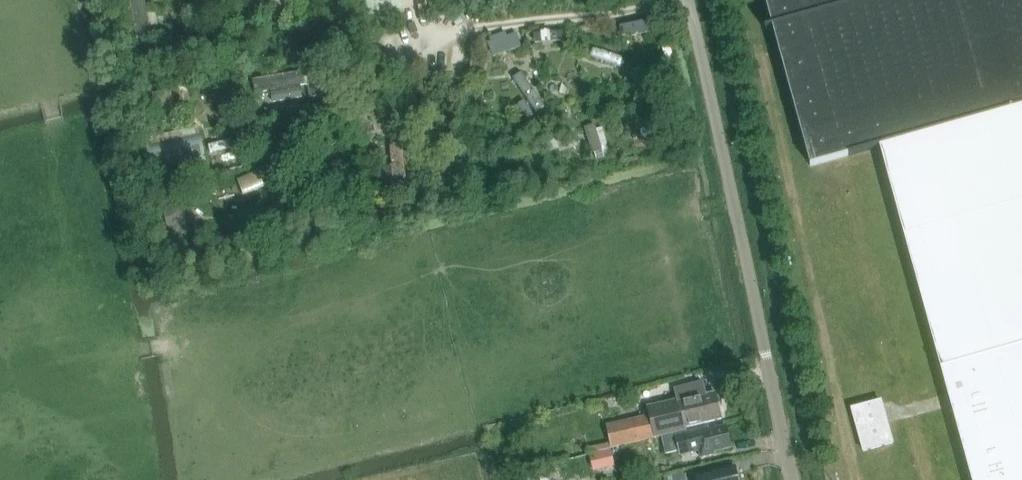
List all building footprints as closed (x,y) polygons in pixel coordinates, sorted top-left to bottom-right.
[(140,42),(155,41),(152,0),(137,0),(140,42)] [(812,166),(880,148),(974,479),(1021,479),(1021,0),(766,0),(812,166)] [(496,37),(502,53),(527,43),(521,27),(496,37)] [(310,69),(259,76),(261,92),(277,90),(278,100),(328,93),(323,59),(309,61),(310,69)] [(612,144),(607,122),(591,126),(596,148),(612,144)] [(156,177),(214,163),(205,126),(147,139),(156,177)] [(410,142),(393,143),(395,185),(412,185),(410,142)] [(285,206),(244,218),(247,228),(298,213),(291,191),(281,194),(285,206)] [(681,413),(617,427),(609,429),(612,447),(621,445),(636,442),(684,431),(684,427),(721,419),(716,393),(706,395),(703,382),(676,388),(679,402),(681,413)] [(866,452),(895,444),(883,402),(854,410),(866,452)] [(714,453),(732,448),(727,425),(709,429),(709,427),(662,438),(666,455),(699,449),(702,459),(715,455),(714,453)] [(611,450),(590,455),(593,467),(614,462),(611,450)] [(737,467),(695,476),(696,479),(740,479),(737,467)]
